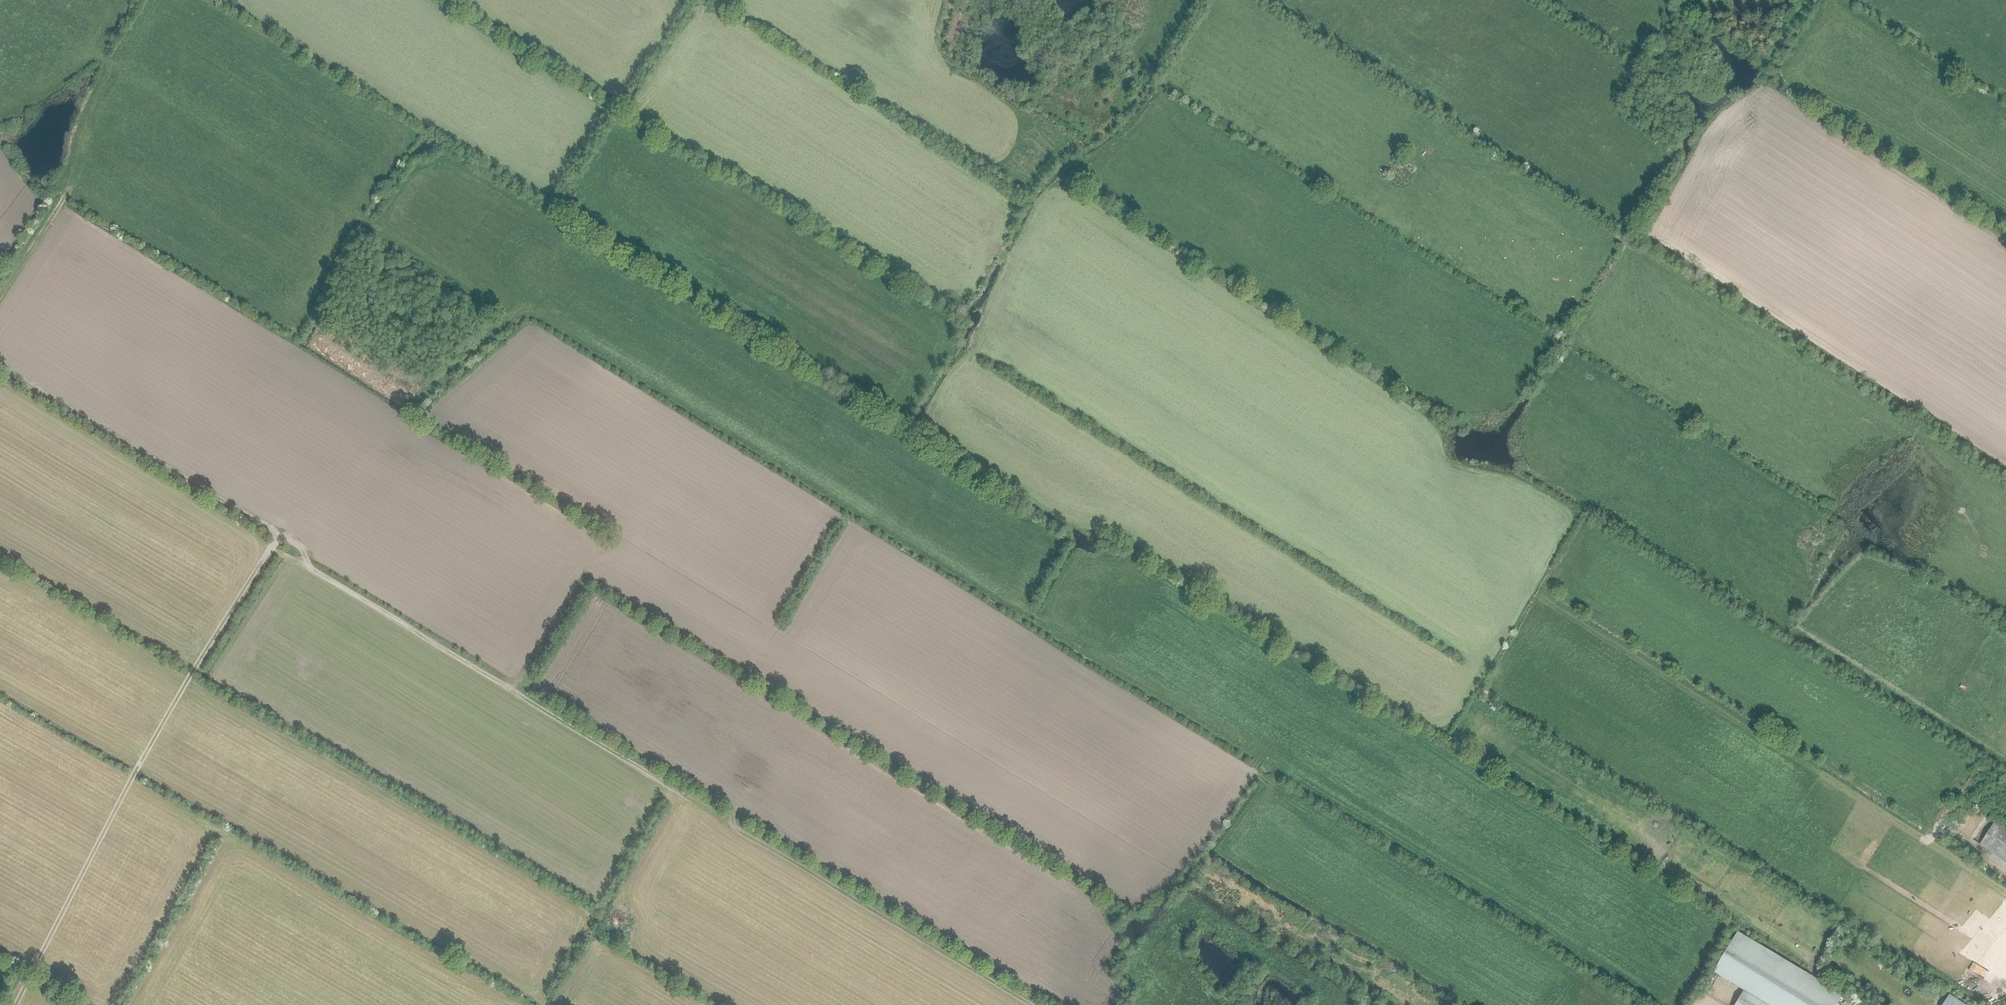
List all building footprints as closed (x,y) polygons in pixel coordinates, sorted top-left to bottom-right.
[(1994,821),(1979,844),(2005,862),(2005,829),(1994,821)] [(1744,990),(1735,1004),(1836,1004),(1841,996),(1737,934),(1714,971),(1744,990)] [(1949,994),(1942,1004),(1966,1004),(1949,994)]
